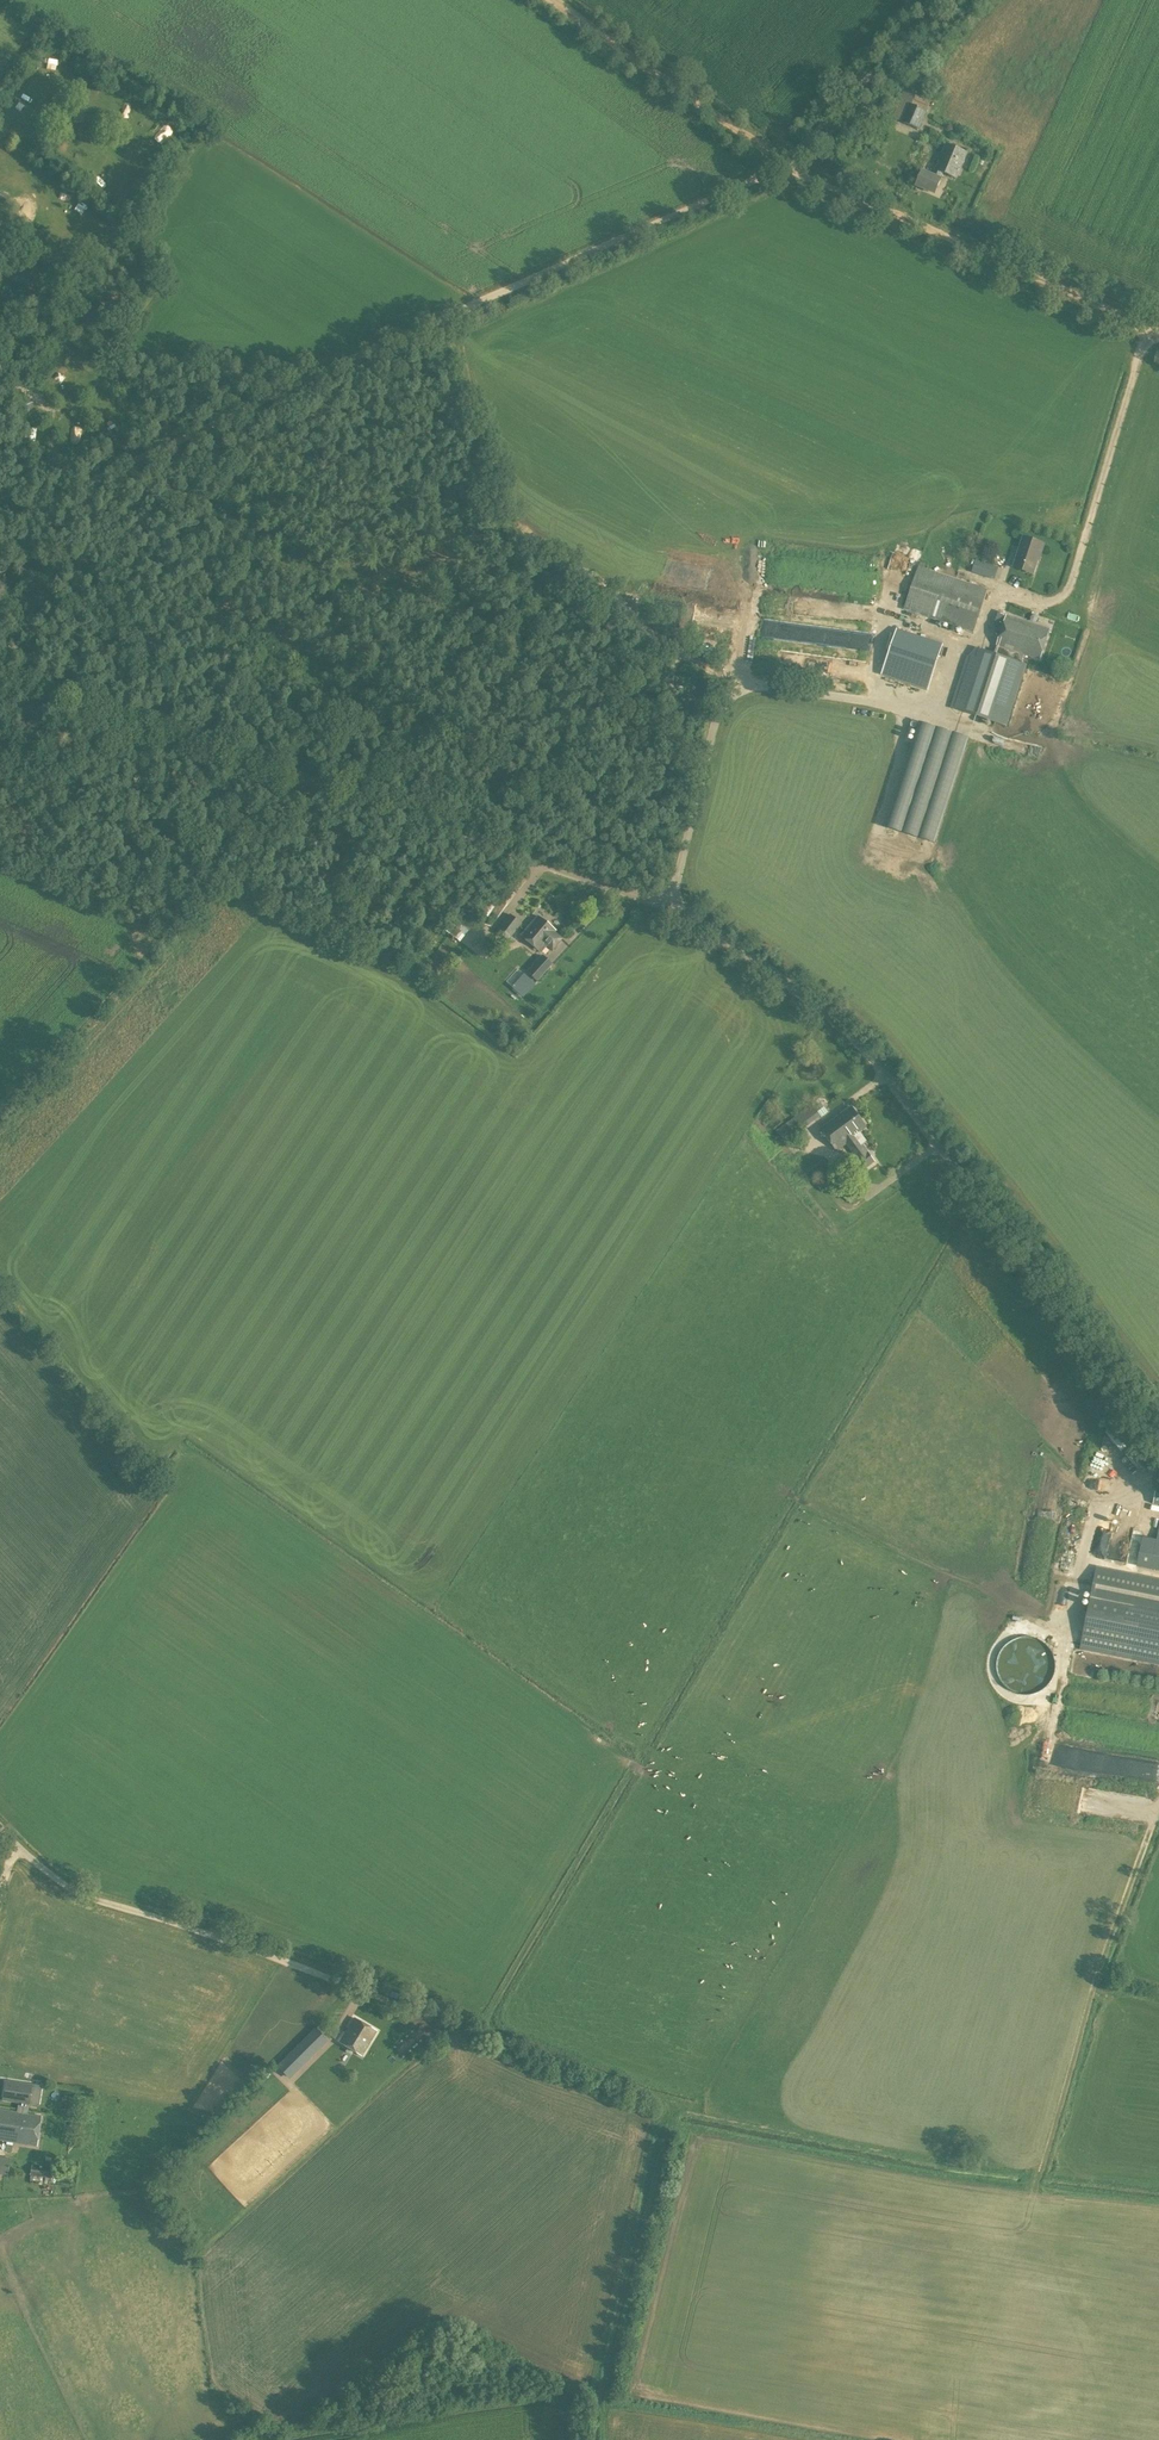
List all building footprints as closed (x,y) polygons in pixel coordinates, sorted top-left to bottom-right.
[(918,129),(926,112),(910,105),(915,94),(905,90),(893,118),(918,129)] [(936,170),(944,173),(957,178),(967,153),(947,145),(936,170)] [(936,193),(944,173),(936,170),(934,176),(923,172),(917,185),(936,193)] [(75,274),(79,262),(64,257),(60,269),(75,274)] [(56,295),(68,286),(61,277),(49,285),(56,295)] [(1040,555),(1044,544),(1024,537),(1014,566),(1033,573),(1039,555),(1040,555)] [(994,580),(999,567),(975,560),(971,573),(994,580)] [(973,633),(987,589),(924,568),(926,564),(919,562),(903,610),(973,633)] [(1031,623),(1034,612),(1011,604),(1007,614),(999,611),(995,624),(1003,626),(994,654),(977,648),(969,656),(953,708),(1006,726),(1026,664),(1021,663),(1024,654),(1040,659),(1050,629),(1031,623)] [(928,690),(943,644),(897,629),(881,675),(928,690)] [(969,739),(921,723),(919,727),(887,828),(893,830),(935,843),(967,744),(969,739)] [(487,918),(494,907),(486,902),(479,912),(487,918)] [(508,940),(521,923),(509,914),(496,931),(508,940)] [(537,915),(520,936),(541,953),(546,946),(552,951),(563,938),(555,932),(556,931),(537,915)] [(536,982),(552,964),(541,955),(526,972),(536,982)] [(535,984),(523,973),(511,987),(523,997),(535,984)] [(785,1142),(820,1116),(812,1104),(776,1130),(785,1142)] [(851,1125),(860,1118),(852,1107),(822,1128),(837,1150),(847,1143),(846,1143),(849,1141),(845,1135),(849,1132),(846,1128),(847,1127),(846,1125),(849,1122),(851,1125)] [(846,1143),(847,1143),(858,1159),(850,1165),(857,1174),(875,1161),(863,1144),(867,1141),(860,1131),(866,1127),(860,1118),(851,1125),(849,1122),(846,1125),(847,1127),(846,1128),(849,1132),(845,1135),(849,1141),(846,1143)] [(851,1204),(862,1195),(853,1184),(842,1193),(851,1204)] [(1109,1431),(1142,1471),(1147,1468),(1113,1427),(1109,1431)] [(1151,1569),(1158,1571),(1158,1528),(1151,1569)] [(1096,1566),(1080,1648),(1158,1664),(1158,1578),(1096,1566)] [(1051,1681),(1045,1637),(1004,1642),(1008,1669),(1016,1668),(1019,1690),(1038,1688),(1038,1683),(1051,1681)] [(362,2056),(376,2032),(354,2018),(340,2042),(362,2056)] [(315,2028),(276,2066),(288,2078),(326,2039),(315,2028)] [(3,2101),(18,2103),(29,2105),(32,2086),(6,2082),(3,2101)] [(18,2103),(17,2112),(0,2109),(0,2141),(6,2142),(5,2151),(11,2152),(13,2143),(27,2145),(28,2147),(32,2147),(33,2146),(37,2147),(41,2116),(27,2114),(29,2105),(18,2103)] [(56,2179),(57,2168),(31,2166),(30,2176),(56,2179)]
